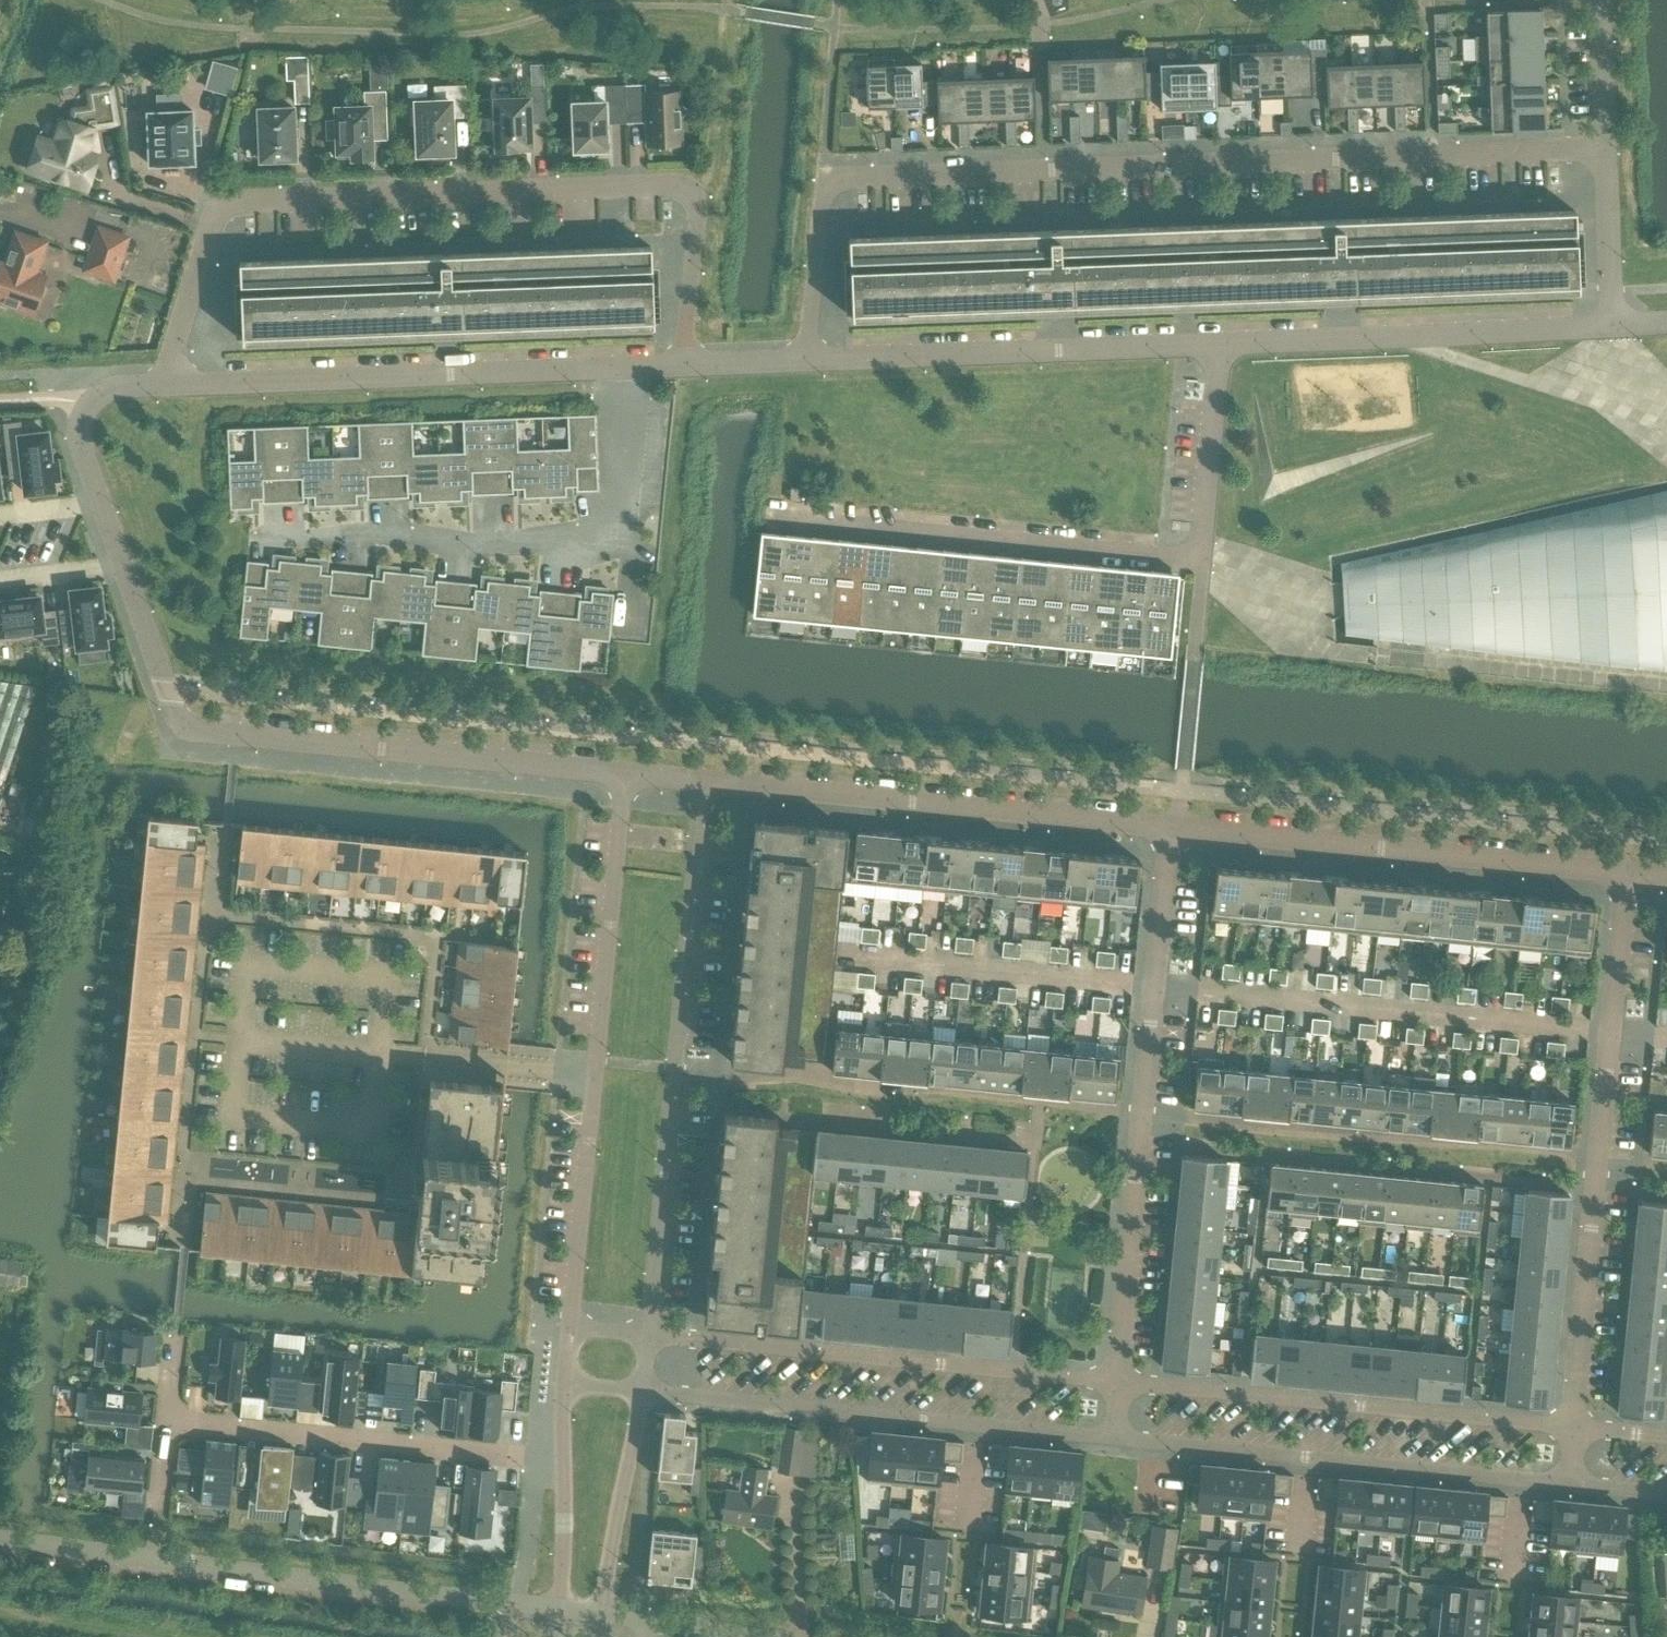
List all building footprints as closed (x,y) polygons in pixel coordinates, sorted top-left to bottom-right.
[(1486,12),(1487,36),(1540,34),(1539,10),(1486,12)] [(1447,13),(1433,14),(1434,29),(1447,28),(1447,13)] [(1475,37),(1476,60),(1541,58),(1540,34),(1487,36),(1475,37)] [(1435,47),(1435,62),(1449,61),(1448,47),(1435,47)] [(1284,97),(1327,95),(1326,70),(1311,71),(1310,51),(1282,52),(1284,97)] [(1258,97),(1284,97),(1282,52),(1256,53),(1258,97)] [(1214,62),(1214,64),(1216,108),(1220,108),(1220,106),(1247,105),(1247,98),(1258,97),(1256,53),(1229,54),(1229,61),(1214,62)] [(294,75),(296,103),(310,102),(309,75),(308,56),(294,57),(294,75)] [(1097,99),(1121,98),(1120,58),(1096,59),(1097,99)] [(1121,98),(1145,97),(1145,72),(1144,58),(1120,58),(1121,98)] [(1477,85),(1489,84),(1542,82),(1541,58),(1476,60),(1476,61),(1488,61),(1489,75),(1476,76),(1477,85)] [(1073,100),(1097,99),(1096,59),(1072,60),(1073,100)] [(1049,101),(1073,100),(1072,60),(1047,61),(1049,101)] [(1449,61),(1435,62),(1436,77),(1449,76),(1449,61)] [(207,88),(229,94),(236,69),(214,62),(207,88)] [(1216,108),(1214,64),(1187,65),(1189,109),(1216,108)] [(1423,64),(1398,65),(1400,104),(1404,104),(1424,103),(1423,64)] [(389,86),(390,66),(372,65),(370,84),(389,86)] [(1161,110),(1189,109),(1187,65),(1160,66),(1160,72),(1145,72),(1145,97),(1145,100),(1161,99),(1161,110)] [(1398,65),(1374,66),(1376,105),(1394,104),(1395,118),(1405,117),(1404,104),(1400,104),(1398,65)] [(922,106),(921,81),(921,66),(893,67),(895,107),(922,106)] [(1326,70),(1327,95),(1327,107),(1347,106),(1348,120),(1358,119),(1357,106),(1353,106),(1350,66),(1326,67),(1326,70)] [(1374,66),(1350,66),(1353,106),(1357,106),(1376,105),(1374,66)] [(868,108),(895,107),(893,67),(866,68),(868,108)] [(1034,79),(1009,80),(1011,119),(1015,119),(1035,118),(1034,79)] [(921,81),(922,106),(938,105),(938,122),(958,122),(959,135),(969,134),(968,121),(963,121),(961,82),(938,82),(938,80),(937,80),(937,81),(921,81)] [(1009,80),(985,81),(987,120),(1005,119),(1006,133),(1016,133),(1015,119),(1011,119),(1009,80)] [(985,81),(961,82),(963,121),(968,121),(987,120),(985,81)] [(1478,107),(1478,108),(1543,106),(1542,82),(1489,84),(1490,107),(1478,107)] [(411,124),(417,124),(418,154),(432,154),(432,159),(450,159),(450,153),(453,153),(451,117),(467,116),(465,84),(439,86),(440,101),(416,102),(416,106),(411,106),(411,124)] [(645,84),(625,85),(626,123),(643,122),(646,125),(647,145),(655,145),(660,149),(664,144),(682,144),(681,117),(687,111),(680,104),(680,91),(645,93),(645,84)] [(626,123),(625,85),(593,86),(594,102),(572,103),(574,151),(608,150),(607,124),(626,123)] [(517,98),(494,99),(495,119),(493,119),(493,131),(496,131),(496,151),(516,150),(516,148),(531,147),(530,124),(534,120),(545,120),(544,87),(516,88),(517,98)] [(111,88),(89,91),(92,107),(74,110),(70,121),(60,118),(53,141),(39,137),(28,170),(43,175),(45,179),(54,181),(58,179),(87,188),(97,155),(86,152),(94,129),(89,128),(91,122),(94,121),(95,126),(116,123),(111,88)] [(336,120),(326,120),(327,139),(336,138),(337,158),(352,157),(352,159),(372,158),(371,131),(386,131),(385,91),(365,92),(365,106),(335,107),(336,120)] [(1437,94),(1437,109),(1451,109),(1450,94),(1437,94)] [(1543,106),(1478,108),(1478,116),(1490,116),(1491,132),(1542,130),(1542,131),(1543,131),(1543,106)] [(294,127),(293,107),(258,109),(260,160),(295,159),(295,139),(296,139),(296,127),(294,127)] [(145,130),(142,132),(142,145),(146,147),(149,147),(150,165),(168,164),(168,165),(183,165),(182,163),(194,163),(192,110),(148,112),(148,129),(145,130)] [(1116,115),(1117,128),(1127,128),(1126,114),(1116,115)] [(1069,117),(1070,130),(1080,130),(1079,116),(1069,117)] [(1395,118),(1395,131),(1405,131),(1405,117),(1395,118)] [(1348,120),(1348,133),(1358,133),(1358,119),(1348,120)] [(1280,122),(1280,136),(1291,135),(1291,122),(1280,122)] [(1457,122),(1438,123),(1438,134),(1457,133),(1457,122)] [(1184,126),(1185,139),(1196,139),(1195,125),(1184,126)] [(1127,128),(1117,128),(1117,142),(1128,142),(1127,128)] [(1080,130),(1070,130),(1070,144),(1081,143),(1080,130)] [(1006,146),(1016,146),(1016,133),(1006,133),(1006,146)] [(969,148),(969,134),(959,135),(959,148),(969,148)] [(891,137),(891,151),(902,150),(902,137),(891,137)] [(1578,285),(1575,221),(1575,211),(1543,212),(1512,213),(1481,214),(1449,216),(1417,217),(1386,218),(1355,219),(1354,219),(1323,221),(1292,222),(1260,223),(1229,224),(1197,225),(1165,227),(1134,228),(1103,229),(1071,230),(1040,232),(1008,233),(977,234),(945,235),(914,236),(882,238),(849,239),(849,257),(851,314),(852,318),(885,317),(917,315),(948,314),(980,313),(1011,312),(1043,310),(1074,309),(1106,308),(1137,307),(1168,306),(1196,304),(1200,304),(1232,303),(1263,302),(1295,301),(1326,299),(1355,298),(1357,298),(1389,297),(1420,296),(1452,295),(1484,293),(1515,292),(1546,291),(1578,290),(1578,285)] [(85,270),(114,280),(128,237),(99,228),(85,270)] [(5,307),(9,305),(9,304),(33,312),(38,298),(39,298),(43,296),(45,287),(44,283),(43,283),(45,277),(35,274),(45,242),(16,233),(6,264),(1,262),(0,264),(0,305),(5,307)] [(654,321),(652,265),(651,247),(619,248),(588,249),(556,250),(524,252),(493,253),(461,254),(429,255),(398,257),(366,258),(334,259),(303,260),(271,261),(240,263),(243,341),(274,340),(306,339),(338,338),(369,337),(401,335),(432,334),(464,333),(496,332),(527,330),(559,329),(591,328),(622,327),(654,326),(654,321)] [(568,448),(543,449),(545,497),(567,496),(566,487),(576,486),(576,491),(598,490),(595,414),(567,415),(568,448)] [(517,417),(489,418),(492,494),(514,493),(513,489),(523,488),(524,498),(545,497),(543,449),(518,450),(517,417)] [(463,452),(438,453),(440,501),(462,500),(462,491),(472,490),(472,495),(492,494),(489,418),(462,419),(463,452)] [(412,421),(385,422),(388,498),(409,498),(409,493),(419,492),(419,502),(440,501),(438,453),(413,454),(412,421)] [(45,432),(33,434),(21,436),(20,426),(20,422),(4,424),(8,458),(10,477),(24,475),(26,493),(29,493),(35,492),(54,490),(53,481),(60,480),(57,460),(50,461),(47,433),(45,433),(45,432)] [(359,456),(334,457),(336,505),(357,504),(357,495),(367,494),(367,499),(388,498),(385,422),(358,423),(359,456)] [(307,425),(280,426),(283,502),(304,502),(304,497),(314,496),(314,506),(336,505),(334,457),(309,458),(307,425)] [(283,502),(280,426),(253,427),(255,460),(228,461),(230,509),(253,508),(252,499),(262,498),(262,503),(283,502)] [(789,501),(802,502),(803,489),(791,488),(789,501)] [(1372,557),(1341,564),(1345,636),(1666,668),(1666,491),(1372,557)] [(753,615),(780,618),(788,535),(761,533),(753,615)] [(780,618),(806,620),(814,538),(788,535),(780,618)] [(806,620),(832,623),(840,540),(814,538),(806,620)] [(832,623),(858,626),(866,543),(840,540),(832,623)] [(858,626),(884,628),(892,546),(866,543),(858,626)] [(884,628),(910,631),(918,548),(892,546),(884,628)] [(910,631),(936,633),(944,551),(918,548),(910,631)] [(936,633),(962,636),(970,553),(944,551),(936,633)] [(962,636),(988,639),(996,556),(970,553),(962,636)] [(988,639),(1014,641),(1022,559),(996,556),(988,639)] [(1014,641),(1040,644),(1048,561),(1022,559),(1014,641)] [(271,607),(295,609),(300,562),(279,560),(278,569),(268,568),(269,563),(247,561),(239,637),(267,640),(271,607)] [(1040,644),(1066,646),(1075,564),(1048,561),(1040,644)] [(317,645),(344,647),(352,571),(331,569),(331,574),(321,573),(322,564),(300,562),(295,609),(321,612),(317,645)] [(1066,646),(1092,649),(1101,566),(1075,564),(1066,646)] [(1092,649),(1118,652),(1127,569),(1101,566),(1092,649)] [(1118,652),(1144,654),(1153,572),(1127,569),(1118,652)] [(375,617),(400,620),(404,572),(383,570),(382,579),(372,578),(373,573),(352,571),(344,647),(372,650),(375,617)] [(422,655),(448,658),(456,582),(435,580),(435,584),(425,583),(426,574),(404,572),(400,620),(425,622),(422,655)] [(1153,572),(1144,654),(1170,657),(1179,574),(1153,572)] [(479,628),(504,630),(509,583),(487,581),(487,590),(477,589),(477,584),(456,582),(448,658),(476,660),(479,628)] [(526,665),(553,668),(560,592),(540,590),(539,595),(529,594),(530,585),(509,583),(504,630),(529,633),(526,665)] [(71,591),(73,609),(60,610),(64,646),(72,645),(77,645),(78,648),(90,647),(104,645),(106,645),(105,637),(112,637),(110,616),(103,617),(99,588),(81,590),(75,591),(71,591)] [(560,592),(553,668),(580,671),(583,638),(609,641),(614,593),(592,591),(591,600),(581,599),(581,594),(560,592)] [(11,633),(11,637),(21,636),(29,635),(28,631),(42,629),(44,644),(56,643),(58,643),(55,611),(41,612),(39,597),(22,599),(11,600),(10,596),(0,597),(0,634),(11,633)] [(6,780),(37,687),(0,681),(0,778),(6,780)] [(8,794),(15,797),(20,785),(12,782),(8,794)] [(148,818),(146,841),(204,847),(205,845),(196,844),(197,835),(198,835),(198,833),(198,824),(199,824),(199,821),(151,816),(150,816),(149,816),(148,818)] [(751,853),(730,1061),(782,1067),(783,1058),(825,1062),(828,1034),(848,831),(754,822),(751,853)] [(237,884),(262,886),(267,827),(242,825),(242,829),(237,884)] [(262,886),(285,888),(291,830),(267,827),(262,886)] [(285,888),(308,891),(314,832),(291,830),(285,888)] [(308,891),(332,893),(338,834),(314,832),(308,891)] [(851,882),(875,884),(880,835),(856,832),(851,882)] [(332,893),(355,896),(361,837),(338,834),(332,893)] [(875,884),(899,887),(904,837),(880,835),(875,884)] [(49,836),(48,845),(58,845),(59,836),(49,836)] [(355,896),(379,898),(385,839),(361,837),(355,896)] [(899,887),(922,889),(927,839),(904,837),(899,887)] [(379,898),(402,900),(408,841),(385,839),(379,898)] [(922,889),(945,891),(950,842),(927,839),(922,889)] [(146,841),(143,864),(202,870),(204,847),(146,841)] [(402,900),(426,903),(432,844),(408,841),(402,900)] [(945,891),(969,894),(974,844),(950,842),(945,891)] [(426,903),(449,905),(455,846),(432,844),(426,903)] [(969,894),(993,896),(998,846),(974,844),(969,894)] [(449,905),(473,907),(479,848),(455,846),(449,905)] [(993,896),(1016,898),(1021,849),(998,846),(993,896)] [(473,907),(496,910),(502,851),(479,848),(473,907)] [(1016,898),(1040,901),(1045,851),(1021,849),(1016,898)] [(502,851),(496,910),(497,910),(497,901),(508,902),(508,903),(510,903),(519,904),(523,904),(527,856),(527,854),(525,853),(502,851)] [(1040,901),(1063,903),(1068,853),(1045,851),(1040,901)] [(1063,903),(1087,906),(1092,856),(1068,853),(1063,903)] [(1087,906),(1110,908),(1115,858),(1092,856),(1087,906)] [(1115,858),(1110,908),(1135,910),(1140,861),(1115,858)] [(143,864),(141,888),(200,894),(202,870),(143,864)] [(1211,918),(1236,921),(1241,871),(1216,868),(1211,918)] [(1236,921),(1259,923),(1264,873),(1241,871),(1236,921)] [(1259,923),(1283,925),(1288,875),(1264,873),(1259,923)] [(1283,925),(1306,928),(1311,878),(1288,875),(1283,925)] [(1306,928),(1330,930),(1335,880),(1311,878),(1306,928)] [(1330,930),(1353,932),(1358,882),(1335,880),(1330,930)] [(1353,932),(1377,935),(1382,885),(1358,882),(1353,932)] [(1377,935),(1400,937),(1405,887),(1382,885),(1377,935)] [(1400,937),(1424,939),(1429,889),(1405,887),(1400,937)] [(141,888),(139,911),(197,917),(200,894),(141,888)] [(1424,939),(1448,942),(1453,892),(1429,889),(1424,939)] [(1448,942),(1471,944),(1476,894),(1453,892),(1448,942)] [(1471,944),(1494,946),(1499,897),(1476,894),(1471,944)] [(1494,946),(1518,949),(1523,899),(1499,897),(1494,946)] [(1518,949),(1541,951),(1546,901),(1523,899),(1518,949)] [(1541,951),(1565,954),(1570,904),(1546,901),(1541,951)] [(1570,904),(1565,954),(1589,956),(1594,906),(1570,904)] [(139,911),(136,935),(195,941),(197,917),(139,911)] [(860,942),(869,943),(871,928),(862,927),(860,942)] [(871,928),(869,943),(878,944),(880,929),(871,928)] [(907,947),(916,948),(918,933),(909,932),(907,947)] [(918,933),(916,948),(925,949),(927,934),(918,933)] [(136,935),(134,958),(193,964),(195,941),(136,935)] [(954,952),(963,952),(965,938),(956,937),(954,952)] [(965,938),(963,952),(972,953),(974,939),(965,938)] [(459,942),(457,967),(516,973),(518,947),(514,947),(459,942)] [(1002,956),(1011,957),(1012,942),(1003,942),(1002,956)] [(1012,942),(1011,957),(1019,958),(1021,943),(1012,942)] [(1049,961),(1057,962),(1059,947),(1050,946),(1049,961)] [(1059,947),(1057,962),(1066,963),(1068,948),(1059,947)] [(1096,966),(1104,967),(1106,952),(1097,951),(1096,966)] [(1106,952),(1104,967),(1113,967),(1115,953),(1106,952)] [(1288,969),(1300,970),(1301,954),(1289,953),(1288,969)] [(134,958),(132,982),(190,987),(193,964),(134,958)] [(1221,978),(1230,979),(1231,964),(1223,964),(1221,978)] [(1231,964),(1230,979),(1239,980),(1240,965),(1231,964)] [(457,967),(454,990),(513,996),(516,973),(457,967)] [(1268,983),(1277,984),(1279,969),(1270,968),(1268,983)] [(1279,969),(1277,984),(1286,985),(1287,970),(1279,969)] [(856,987),(865,988),(866,973),(858,973),(856,987)] [(866,973),(865,988),(874,989),(875,974),(866,973)] [(1315,988),(1324,989),(1325,974),(1317,973),(1315,988)] [(1325,974),(1324,989),(1333,990),(1334,975),(1325,974)] [(903,992),(912,993),(913,978),(904,977),(903,992)] [(913,978),(912,993),(921,994),(922,979),(913,978)] [(1362,992),(1371,993),(1372,979),(1363,978),(1362,992)] [(1372,979),(1371,993),(1380,994),(1381,979),(1372,979)] [(132,982),(129,1005),(188,1011),(190,987),(132,982)] [(950,997),(959,998),(960,983),(951,982),(950,997)] [(1409,997),(1418,998),(1420,983),(1411,982),(1409,997)] [(960,983),(959,998),(968,998),(969,984),(960,983)] [(1420,983),(1418,998),(1427,999),(1429,984),(1420,983)] [(997,1001),(1006,1002),(1008,988),(999,987),(997,1001)] [(1456,1002),(1465,1003),(1467,988),(1458,987),(1456,1002)] [(1008,988),(1006,1002),(1015,1003),(1016,988),(1008,988)] [(1467,988),(1465,1003),(1474,1004),(1475,989),(1467,988)] [(454,990),(452,1014),(511,1019),(513,996),(454,990)] [(1044,1006),(1053,1007),(1055,992),(1046,991),(1044,1006)] [(1055,992),(1053,1007),(1062,1008),(1063,993),(1055,992)] [(1503,1007),(1512,1007),(1513,993),(1505,992),(1503,1007)] [(1513,993),(1512,1007),(1521,1008),(1522,994),(1513,993)] [(1091,1011),(1100,1012),(1101,997),(1093,996),(1091,1011)] [(1101,997),(1100,1012),(1109,1013),(1110,998),(1101,997)] [(1550,1011),(1559,1012),(1560,997),(1552,997),(1550,1011)] [(1560,997),(1559,1012),(1568,1013),(1569,998),(1560,997)] [(129,1005),(127,1028),(186,1034),(188,1011),(129,1005)] [(835,1035),(833,1062),(832,1071),(856,1074),(861,1024),(862,1012),(838,1009),(837,1022),(835,1035)] [(1217,1024),(1226,1025),(1227,1010),(1218,1009),(1217,1024)] [(1227,1010),(1226,1025),(1235,1025),(1236,1011),(1227,1010)] [(511,1019),(452,1014),(450,1039),(504,1044),(504,1045),(508,1045),(509,1041),(511,1019)] [(1264,1028),(1273,1029),(1274,1014),(1265,1014),(1264,1028)] [(1274,1014),(1273,1029),(1281,1030),(1283,1015),(1274,1014)] [(1311,1033),(1319,1034),(1321,1019),(1312,1018),(1311,1033)] [(1321,1019),(1319,1034),(1328,1035),(1330,1020),(1321,1019)] [(1357,1038),(1366,1039),(1368,1024),(1359,1023),(1357,1038)] [(856,1074),(880,1076),(884,1034),(862,1032),(863,1024),(861,1024),(856,1074)] [(1368,1024),(1366,1039),(1375,1039),(1377,1025),(1368,1024)] [(127,1028),(125,1052),(183,1058),(186,1034),(127,1028)] [(1405,1042),(1414,1043),(1415,1029),(1406,1028),(1405,1042)] [(880,1076),(903,1079),(908,1029),(907,1029),(906,1036),(884,1034),(880,1076)] [(903,1079),(927,1081),(932,1031),(908,1029),(903,1079)] [(1415,1029),(1414,1043),(1423,1044),(1424,1029),(1415,1029)] [(927,1081),(950,1083),(954,1042),(932,1040),(933,1031),(932,1031),(927,1081)] [(1452,1047),(1461,1048),(1462,1033),(1453,1032),(1452,1047)] [(1462,1033),(1461,1048),(1469,1049),(1471,1034),(1462,1033)] [(825,1062),(833,1062),(835,1035),(828,1034),(825,1062)] [(1499,1052),(1508,1053),(1509,1038),(1500,1037),(1499,1052)] [(1509,1038),(1508,1053),(1516,1053),(1518,1039),(1509,1038)] [(1076,1040),(1076,1051),(1124,1052),(1124,1041),(1076,1040)] [(950,1083),(974,1086),(978,1044),(954,1042),(950,1083)] [(1546,1056),(1554,1057),(1556,1043),(1547,1042),(1546,1056)] [(1556,1043),(1554,1057),(1563,1058),(1565,1043),(1556,1043)] [(974,1086),(997,1088),(1002,1046),(978,1044),(974,1086)] [(997,1088),(1021,1090),(1025,1049),(1002,1046),(997,1088)] [(1021,1090),(1044,1093),(1049,1051),(1025,1049),(1021,1090)] [(1044,1093),(1068,1095),(1072,1053),(1049,1051),(1044,1093)] [(125,1052),(122,1075),(181,1081),(183,1058),(125,1052)] [(1068,1095),(1091,1098),(1095,1056),(1072,1053),(1068,1095)] [(1095,1056),(1091,1098),(1116,1100),(1120,1058),(1095,1056)] [(1192,1108),(1217,1110),(1222,1060),(1197,1058),(1192,1108)] [(1217,1110),(1240,1113),(1245,1070),(1222,1068),(1223,1060),(1222,1060),(1217,1110)] [(1240,1113),(1264,1115),(1268,1073),(1245,1070),(1240,1113)] [(1287,1117),(1311,1120),(1316,1070),(1314,1070),(1314,1077),(1292,1075),(1287,1117)] [(1311,1120),(1334,1122),(1339,1072),(1316,1070),(1311,1120)] [(1334,1122),(1358,1124),(1362,1082),(1340,1080),(1341,1072),(1339,1072),(1334,1122)] [(1264,1115),(1287,1117),(1292,1075),(1268,1073),(1264,1115)] [(122,1075),(120,1099),(179,1105),(181,1081),(122,1075)] [(1358,1124),(1381,1127),(1386,1077),(1385,1077),(1384,1084),(1362,1082),(1358,1124)] [(1381,1127),(1405,1129),(1410,1079),(1386,1077),(1381,1127)] [(1405,1129),(1429,1131),(1433,1089),(1411,1087),(1412,1079),(1410,1079),(1405,1129)] [(418,1213),(412,1272),(483,1279),(485,1279),(485,1277),(490,1233),(491,1233),(491,1232),(493,1232),(493,1231),(500,1161),(500,1159),(498,1159),(498,1158),(497,1158),(504,1088),(500,1087),(500,1088),(491,1087),(491,1086),(489,1086),(489,1087),(481,1086),(481,1085),(477,1085),(476,1085),(468,1084),(466,1084),(457,1083),(453,1083),(444,1082),(443,1082),(442,1082),(434,1081),(432,1080),(432,1081),(430,1081),(430,1083),(429,1083),(429,1084),(430,1085),(429,1093),(428,1093),(428,1095),(429,1095),(428,1104),(427,1104),(427,1108),(426,1117),(426,1118),(425,1127),(425,1131),(424,1140),(423,1142),(424,1142),(423,1151),(422,1155),(423,1155),(422,1164),(421,1164),(421,1165),(422,1165),(421,1174),(420,1174),(420,1178),(419,1187),(419,1189),(418,1197),(417,1202),(418,1202),(417,1210),(416,1212),(417,1212),(417,1213),(418,1213)] [(1429,1131),(1452,1134),(1457,1084),(1456,1084),(1455,1091),(1433,1089),(1429,1131)] [(1452,1134),(1476,1136),(1481,1086),(1457,1084),(1452,1134)] [(1476,1136),(1499,1138),(1503,1096),(1481,1094),(1482,1086),(1481,1086),(1476,1136)] [(1499,1138),(1522,1141),(1527,1099),(1503,1096),(1499,1138)] [(120,1099),(118,1122),(176,1128),(179,1105),(120,1099)] [(1522,1141),(1546,1143),(1550,1101),(1527,1099),(1522,1141)] [(1550,1101),(1546,1143),(1571,1145),(1575,1103),(1550,1101)] [(1666,1155),(1666,1112),(1653,1111),(1648,1153),(1666,1155)] [(704,1322),(798,1332),(802,1290),(814,1173),(818,1132),(776,1128),(777,1119),(725,1114),(704,1322)] [(118,1122),(115,1146),(174,1152),(176,1128),(118,1122)] [(841,1135),(818,1132),(814,1173),(837,1176),(841,1135)] [(865,1137),(841,1135),(837,1176),(861,1178),(865,1137)] [(888,1139),(865,1137),(861,1178),(884,1180),(888,1139)] [(912,1142),(888,1139),(884,1180),(907,1183),(912,1142)] [(935,1144),(912,1142),(907,1183),(931,1185),(935,1144)] [(958,1146),(935,1144),(931,1185),(954,1188),(958,1146)] [(115,1146),(113,1169),(172,1175),(174,1152),(115,1146)] [(982,1149),(958,1146),(954,1188),(978,1190),(982,1149)] [(1005,1151),(982,1149),(978,1190),(1001,1192),(1005,1151)] [(1029,1153),(1005,1151),(1001,1192),(1025,1195),(1029,1153)] [(1185,1155),(1182,1180),(1223,1184),(1226,1159),(1185,1155)] [(1253,1162),(1251,1175),(1260,1176),(1261,1163),(1253,1162)] [(1266,1206),(1290,1208),(1295,1166),(1270,1164),(1266,1206)] [(1313,1218),(1314,1211),(1318,1169),(1295,1166),(1290,1208),(1290,1216),(1313,1218)] [(113,1169),(110,1193),(169,1198),(172,1175),(113,1169)] [(1314,1211),(1337,1213),(1341,1171),(1318,1169),(1314,1211)] [(1337,1213),(1361,1215),(1365,1173),(1341,1171),(1337,1213)] [(1383,1226),(1384,1218),(1388,1176),(1365,1173),(1361,1215),(1360,1223),(1383,1226)] [(1384,1218),(1408,1220),(1412,1178),(1388,1176),(1384,1218)] [(1430,1230),(1431,1222),(1435,1180),(1412,1178),(1408,1220),(1407,1228),(1430,1230)] [(1182,1180),(1180,1203),(1221,1207),(1223,1184),(1182,1180)] [(1431,1222),(1455,1225),(1459,1183),(1435,1180),(1431,1222)] [(1459,1183),(1455,1225),(1454,1233),(1478,1235),(1483,1185),(1459,1183)] [(1492,1186),(1491,1199),(1499,1200),(1501,1187),(1492,1186)] [(1527,1190),(1525,1214),(1566,1218),(1569,1194),(1527,1190)] [(199,1251),(225,1254),(231,1195),(206,1192),(200,1247),(199,1251)] [(110,1193),(108,1216),(167,1222),(169,1198),(110,1193)] [(225,1254),(248,1256),(254,1197),(231,1195),(225,1254)] [(248,1256),(272,1258),(278,1199),(254,1197),(248,1256)] [(1249,1197),(1248,1210),(1257,1211),(1258,1198),(1249,1197)] [(272,1258),(295,1261),(301,1202),(278,1199),(272,1258)] [(1638,1225),(1666,1228),(1666,1204),(1641,1201),(1638,1225)] [(295,1261),(319,1263),(325,1204),(301,1202),(295,1261)] [(1180,1203),(1178,1227),(1219,1231),(1221,1207),(1180,1203)] [(319,1263),(342,1265),(348,1206),(325,1204),(319,1263)] [(342,1265),(366,1268),(371,1209),(348,1206),(342,1265)] [(366,1268),(389,1270),(395,1211),(371,1209),(366,1268)] [(1257,1211),(1248,1210),(1247,1223),(1255,1224),(1257,1211)] [(389,1270),(412,1272),(418,1213),(417,1213),(395,1211),(389,1270)] [(1525,1214),(1523,1238),(1564,1242),(1566,1218),(1525,1214)] [(167,1222),(108,1216),(106,1239),(106,1241),(108,1241),(108,1242),(148,1246),(157,1247),(157,1243),(158,1234),(158,1232),(159,1223),(167,1224),(167,1222)] [(818,1230),(831,1231),(832,1222),(819,1221),(818,1230)] [(1489,1221),(1487,1234),(1496,1235),(1497,1222),(1489,1221)] [(832,1222),(831,1231),(844,1232),(845,1223),(832,1222)] [(1636,1249),(1666,1252),(1666,1228),(1638,1225),(1636,1249)] [(864,1234),(878,1236),(878,1227),(865,1226),(864,1234)] [(878,1227),(878,1236),(891,1237),(891,1228),(878,1227)] [(1178,1227),(1175,1250),(1216,1254),(1219,1231),(1178,1227)] [(911,1239),(924,1240),(925,1232),(912,1230),(911,1239)] [(925,1232),(924,1240),(937,1242),(938,1233),(925,1232)] [(1496,1235),(1487,1234),(1486,1247),(1495,1248),(1496,1235)] [(958,1244),(971,1245),(972,1236),(959,1235),(958,1244)] [(816,1245),(829,1246),(830,1237),(817,1236),(816,1245)] [(972,1236),(971,1245),(984,1246),(985,1238),(972,1236)] [(830,1237),(829,1246),(842,1247),(843,1239),(830,1237)] [(1523,1238),(1520,1261),(1561,1265),(1564,1242),(1523,1238)] [(1020,1241),(1007,1240),(1006,1248),(1019,1250),(1020,1241)] [(863,1250),(876,1251),(877,1242),(864,1241),(863,1250)] [(877,1242),(876,1251),(889,1252),(890,1243),(877,1242)] [(1244,1244),(1243,1257),(1252,1258),(1253,1245),(1244,1244)] [(910,1254),(923,1256),(924,1247),(911,1246),(910,1254)] [(924,1247),(923,1256),(936,1257),(937,1248),(924,1247)] [(1634,1272),(1666,1276),(1666,1252),(1636,1249),(1634,1272)] [(957,1259),(970,1260),(971,1252),(958,1250),(957,1259)] [(1175,1250),(1173,1274),(1214,1278),(1216,1254),(1175,1250)] [(971,1252),(970,1260),(983,1262),(984,1253),(971,1252)] [(28,1259),(0,1255),(0,1282),(24,1286),(28,1259)] [(1004,1264),(1017,1265),(1018,1265),(1019,1256),(1005,1255),(1004,1264)] [(1270,1267),(1284,1269),(1285,1258),(1271,1256),(1270,1267)] [(1252,1258),(1243,1257),(1242,1270),(1251,1271),(1252,1258)] [(1285,1258),(1284,1269),(1298,1270),(1299,1259),(1285,1258)] [(1317,1272),(1331,1273),(1332,1262),(1318,1261),(1317,1272)] [(1520,1261),(1518,1284),(1559,1289),(1561,1265),(1520,1261)] [(1332,1262),(1331,1273),(1345,1275),(1346,1264),(1332,1262)] [(1364,1277),(1378,1278),(1379,1267),(1365,1266),(1364,1277)] [(1379,1267),(1378,1278),(1392,1279),(1393,1269),(1379,1267)] [(1484,1268),(1483,1281),(1491,1282),(1493,1269),(1484,1268)] [(1411,1281),(1425,1283),(1426,1272),(1412,1270),(1411,1281)] [(1426,1272),(1425,1283),(1439,1284),(1440,1273),(1426,1272)] [(1631,1296),(1666,1299),(1666,1276),(1634,1272),(1631,1296)] [(1173,1274),(1171,1297),(1212,1301),(1214,1278),(1173,1274)] [(1448,1285),(1466,1287),(1467,1276),(1449,1274),(1448,1285)] [(1269,1283),(1283,1285),(1284,1276),(1270,1275),(1269,1283)] [(1293,1286),(1306,1287),(1307,1278),(1294,1277),(1293,1286)] [(1307,1278),(1306,1287),(1319,1288),(1320,1280),(1307,1278)] [(1491,1282),(1483,1281),(1481,1294),(1490,1295),(1491,1282)] [(1340,1290),(1353,1292),(1354,1283),(1341,1282),(1340,1290)] [(1354,1283),(1353,1292),(1366,1293),(1367,1284),(1354,1283)] [(1518,1284),(1515,1308),(1557,1312),(1559,1289),(1518,1284)] [(1387,1295),(1400,1296),(1401,1288),(1388,1286),(1387,1295)] [(1401,1288),(1400,1296),(1413,1298),(1414,1289),(1401,1288)] [(798,1332),(821,1334),(825,1293),(802,1290),(798,1332)] [(1240,1291),(1238,1304),(1247,1304),(1248,1291),(1240,1291)] [(1303,1304),(1313,1305),(1314,1292),(1304,1291),(1303,1304)] [(1434,1300),(1447,1301),(1448,1292),(1435,1291),(1434,1300)] [(1448,1292),(1447,1301),(1460,1302),(1461,1294),(1448,1292)] [(821,1334),(845,1336),(849,1295),(825,1293),(821,1334)] [(845,1336),(868,1339),(872,1297),(849,1295),(845,1336)] [(1629,1319),(1666,1323),(1666,1299),(1631,1296),(1629,1319)] [(868,1339),(892,1341),(896,1300),(872,1297),(868,1339)] [(1171,1297),(1168,1321),(1209,1325),(1212,1301),(1171,1297)] [(892,1341),(915,1343),(919,1302),(896,1300),(892,1341)] [(915,1343),(939,1346),(943,1304),(919,1302),(915,1343)] [(939,1346),(962,1348),(966,1307),(943,1304),(939,1346)] [(1247,1304),(1238,1304),(1237,1317),(1246,1318),(1247,1304)] [(962,1348),(985,1350),(990,1309),(966,1307),(962,1348)] [(1515,1308),(1513,1331),(1554,1335),(1557,1312),(1515,1308)] [(990,1309),(985,1350),(1009,1353),(1013,1312),(990,1309)] [(1479,1315),(1478,1328),(1487,1328),(1488,1315),(1479,1315)] [(106,1330),(103,1358),(155,1363),(159,1332),(138,1330),(139,1320),(122,1319),(121,1328),(106,1327),(106,1330)] [(1626,1343),(1666,1347),(1666,1323),(1629,1319),(1626,1343)] [(1168,1321),(1166,1344),(1207,1348),(1209,1325),(1168,1321)] [(1487,1328),(1478,1328),(1477,1341),(1485,1341),(1487,1328)] [(1513,1331),(1511,1355),(1552,1359),(1554,1335),(1513,1331)] [(1249,1377),(1273,1379),(1277,1338),(1253,1335),(1249,1377)] [(210,1362),(208,1380),(216,1381),(214,1397),(240,1400),(246,1339),(220,1336),(218,1362),(210,1362)] [(1244,1338),(1235,1337),(1234,1351),(1243,1351),(1244,1338)] [(1273,1379),(1297,1381),(1301,1340),(1277,1338),(1273,1379)] [(1297,1381),(1320,1384),(1324,1343),(1301,1340),(1297,1381)] [(1320,1384),(1344,1386),(1348,1345),(1324,1343),(1320,1384)] [(1624,1366),(1665,1370),(1666,1354),(1666,1347),(1626,1343),(1624,1366)] [(1207,1348),(1166,1344),(1163,1368),(1205,1372),(1207,1348)] [(1344,1386),(1367,1388),(1371,1347),(1348,1345),(1344,1386)] [(1367,1388),(1391,1391),(1395,1350),(1371,1347),(1367,1388)] [(273,1350),(267,1402),(298,1405),(300,1381),(303,1353),(273,1350)] [(1391,1391),(1414,1393),(1418,1352),(1395,1350),(1391,1391)] [(1414,1393),(1437,1395),(1442,1354),(1418,1352),(1414,1393)] [(1442,1354),(1437,1395),(1462,1398),(1466,1357),(1442,1354)] [(354,1412),(357,1377),(359,1358),(356,1358),(356,1357),(355,1357),(355,1358),(334,1356),(334,1355),(332,1355),(329,1355),(328,1359),(327,1359),(327,1361),(328,1361),(325,1397),(323,1411),(322,1411),(322,1412),(323,1412),(323,1416),(326,1416),(326,1417),(327,1417),(348,1419),(348,1420),(350,1420),(350,1419),(353,1419),(354,1412)] [(1511,1355),(1508,1378),(1550,1382),(1552,1359),(1511,1355)] [(387,1361),(381,1420),(412,1423),(417,1364),(387,1361)] [(1474,1361),(1473,1374),(1482,1375),(1483,1362),(1474,1361)] [(1241,1363),(1233,1362),(1231,1375),(1240,1376),(1241,1363)] [(1624,1366),(1622,1390),(1663,1394),(1665,1370),(1624,1366)] [(706,1367),(700,1372),(705,1379),(711,1374),(706,1367)] [(473,1390),(474,1390),(474,1385),(445,1382),(435,1381),(436,1370),(420,1369),(418,1398),(443,1400),(442,1409),(440,1430),(468,1433),(473,1390)] [(1550,1382),(1508,1378),(1506,1402),(1547,1407),(1550,1382)] [(91,1388),(89,1388),(86,1420),(127,1424),(138,1425),(141,1393),(122,1391),(112,1390),(113,1381),(92,1379),(91,1388)] [(500,1392),(474,1390),(473,1390),(468,1433),(469,1433),(496,1436),(499,1409),(514,1410),(516,1389),(517,1381),(502,1380),(500,1392)] [(298,1405),(298,1410),(318,1412),(321,1383),(300,1381),(298,1405)] [(1471,1399),(1479,1400),(1481,1386),(1472,1386),(1471,1399)] [(1663,1394),(1622,1390),(1619,1414),(1661,1418),(1663,1394)] [(242,1414),(264,1415),(265,1395),(243,1394),(242,1414)] [(355,1412),(354,1412),(355,1412),(366,1413),(367,1396),(357,1395),(355,1412)] [(660,1450),(694,1453),(696,1431),(695,1431),(684,1430),(685,1414),(679,1414),(664,1412),(662,1430),(660,1450)] [(779,1471),(798,1474),(804,1430),(785,1428),(779,1471)] [(858,1449),(871,1449),(870,1433),(858,1433),(858,1449)] [(868,1482),(891,1485),(896,1435),(873,1433),(868,1482)] [(891,1485),(913,1487),(918,1438),(896,1435),(891,1485)] [(918,1438),(913,1487),(937,1489),(939,1465),(939,1460),(962,1463),(964,1442),(918,1438)] [(120,1491),(120,1492),(121,1492),(122,1490),(140,1492),(144,1459),(100,1455),(101,1444),(73,1441),(71,1457),(88,1464),(86,1486),(104,1488),(104,1490),(105,1491),(105,1490),(120,1491)] [(207,1441),(200,1504),(230,1507),(236,1444),(207,1441)] [(180,1444),(178,1471),(203,1473),(205,1445),(180,1444)] [(1007,1488),(1030,1491),(1034,1449),(989,1445),(986,1465),(1009,1468),(1007,1488)] [(262,1446),(257,1505),(287,1508),(293,1449),(262,1446)] [(1030,1491),(1052,1493),(1056,1452),(1034,1449),(1030,1491)] [(694,1453),(660,1450),(658,1471),(657,1478),(691,1481),(692,1469),(693,1468),(694,1453)] [(338,1454),(329,1453),(330,1452),(328,1452),(328,1453),(320,1452),(320,1457),(316,1489),(315,1504),(345,1507),(351,1455),(342,1454),(343,1454),(341,1453),(341,1454),(338,1454)] [(1056,1452),(1052,1493),(1075,1495),(1079,1454),(1056,1452)] [(400,1530),(401,1530),(408,1461),(381,1458),(377,1493),(369,1492),(365,1527),(367,1527),(400,1530)] [(1612,1463),(1617,1469),(1623,1465),(1618,1458),(1612,1463)] [(408,1461),(401,1530),(402,1530),(428,1533),(428,1527),(446,1529),(447,1517),(449,1499),(450,1487),(433,1485),(435,1463),(408,1461)] [(236,1466),(234,1487),(252,1489),(254,1467),(236,1466)] [(723,1521),(771,1527),(775,1497),(763,1495),(767,1469),(744,1466),(741,1492),(727,1490),(723,1521)] [(1198,1507),(1221,1510),(1226,1468),(1202,1466),(1198,1507)] [(488,1470),(467,1468),(465,1467),(465,1471),(459,1533),(463,1533),(482,1535),(482,1533),(479,1532),(480,1519),(484,1520),(484,1518),(491,1519),(492,1503),(492,1500),(493,1491),(494,1487),(493,1487),(494,1480),(487,1480),(488,1470)] [(694,1468),(693,1468),(691,1481),(700,1482),(701,1468),(699,1468),(694,1468)] [(1242,1520),(1243,1520),(1248,1471),(1226,1468),(1221,1510),(1242,1512),(1242,1520)] [(1248,1471),(1243,1520),(1266,1522),(1269,1493),(1291,1496),(1293,1475),(1248,1471)] [(176,1488),(186,1489),(188,1476),(177,1475),(176,1488)] [(1357,1531),(1358,1531),(1363,1482),(1318,1478),(1316,1498),(1338,1500),(1336,1521),(1358,1523),(1357,1531)] [(700,1482),(691,1481),(690,1492),(690,1494),(691,1495),(698,1495),(700,1482)] [(1358,1531),(1381,1533),(1385,1484),(1363,1482),(1358,1531)] [(1385,1484),(1381,1533),(1404,1536),(1409,1487),(1385,1484)] [(1434,1538),(1436,1538),(1440,1490),(1417,1487),(1413,1528),(1435,1530),(1434,1538)] [(1436,1538),(1458,1541),(1462,1492),(1440,1490),(1436,1538)] [(517,1506),(518,1492),(508,1491),(507,1505),(517,1506)] [(1462,1492),(1458,1541),(1481,1544),(1484,1515),(1506,1517),(1508,1497),(1462,1492)] [(1572,1553),(1573,1553),(1578,1504),(1533,1499),(1531,1519),(1553,1522),(1551,1542),(1572,1545),(1572,1553)] [(1573,1553),(1595,1555),(1600,1506),(1578,1504),(1573,1553)] [(1600,1506),(1595,1555),(1618,1557),(1623,1508),(1600,1506)] [(300,1534),(302,1510),(290,1509),(287,1533),(300,1534)] [(1083,1509),(1080,1526),(1106,1530),(1109,1512),(1083,1509)] [(875,1526),(887,1527),(888,1517),(876,1516),(875,1526)] [(888,1517),(887,1527),(899,1528),(899,1518),(888,1517)] [(932,1521),(920,1520),(919,1530),(931,1531),(932,1521)] [(1148,1565),(1170,1568),(1176,1529),(1154,1526),(1148,1565)] [(652,1529),(650,1553),(694,1558),(696,1546),(697,1533),(652,1529)] [(1003,1538),(1014,1539),(1015,1530),(1004,1529),(1003,1538)] [(1035,1542),(1047,1543),(1048,1533),(1036,1532),(1035,1542)] [(1048,1533),(1047,1543),(1058,1544),(1059,1534),(1048,1533)] [(895,1534),(893,1557),(942,1562),(944,1539),(895,1534)] [(1206,1547),(1218,1549),(1219,1539),(1207,1538),(1206,1547)] [(1219,1539),(1218,1549),(1229,1550),(1230,1540),(1219,1539)] [(1251,1542),(1250,1552),(1261,1553),(1262,1543),(1251,1542)] [(988,1543),(986,1566),(1035,1571),(1037,1548),(1015,1546),(988,1543)] [(878,1556),(877,1544),(867,1545),(868,1557),(878,1556)] [(694,1558),(704,1559),(704,1551),(704,1546),(702,1546),(701,1546),(696,1545),(694,1558)] [(1106,1546),(1105,1546),(1103,1558),(1090,1556),(1082,1604),(1101,1608),(1102,1611),(1113,1613),(1115,1610),(1121,1611),(1121,1608),(1141,1611),(1146,1578),(1116,1574),(1118,1561),(1117,1561),(1119,1549),(1106,1547),(1106,1546)] [(1333,1560),(1345,1561),(1346,1552),(1334,1551),(1333,1560)] [(1652,1553),(1656,1595),(1666,1594),(1666,1552),(1652,1553)] [(693,1576),(694,1558),(650,1553),(650,1554),(647,1580),(649,1580),(673,1583),(692,1585),(692,1580),(693,1576)] [(1366,1563),(1377,1565),(1378,1555),(1367,1554),(1366,1563)] [(1378,1555),(1377,1565),(1389,1566),(1390,1556),(1378,1555)] [(1224,1556),(1221,1579),(1271,1584),(1273,1561),(1224,1556)] [(893,1557),(891,1579),(940,1584),(942,1562),(893,1557)] [(704,1560),(704,1559),(694,1558),(693,1576),(699,1576),(704,1577),(703,1567),(704,1560)] [(1051,1561),(1049,1573),(1059,1575),(1060,1563),(1051,1561)] [(1182,1563),(1180,1574),(1190,1576),(1191,1564),(1182,1563)] [(1321,1565),(1318,1589),(1368,1594),(1370,1570),(1321,1565)] [(986,1566),(984,1589),(1033,1593),(1035,1571),(986,1566)] [(1420,1576),(1432,1577),(1433,1567),(1421,1566),(1420,1576)] [(861,1568),(862,1580),(872,1579),(871,1567),(861,1568)] [(1433,1567),(1432,1577),(1443,1578),(1444,1568),(1433,1567)] [(1465,1570),(1464,1580),(1476,1581),(1476,1572),(1465,1570)] [(1190,1576),(1180,1574),(1178,1586),(1188,1587),(1190,1576)] [(872,1579),(862,1580),(863,1592),(873,1591),(872,1579)] [(940,1584),(891,1579),(891,1580),(899,1581),(896,1603),(938,1607),(940,1584)] [(1221,1579),(1219,1601),(1268,1606),(1271,1584),(1221,1579)] [(1421,1589),(1417,1619),(1438,1622),(1440,1602),(1428,1601),(1430,1582),(1411,1579),(1410,1588),(1421,1589)] [(1560,1580),(1549,1579),(1548,1588),(1559,1589),(1560,1580)] [(1580,1591),(1592,1593),(1592,1583),(1581,1582),(1580,1591)] [(1592,1583),(1592,1593),(1603,1594),(1604,1584),(1592,1583)] [(1053,1584),(1051,1596),(1061,1597),(1063,1586),(1053,1584)] [(1388,1584),(1387,1596),(1396,1596),(1397,1585),(1388,1584)] [(1445,1585),(1443,1608),(1485,1612),(1487,1589),(1445,1585)] [(1033,1593),(984,1589),(981,1612),(1030,1617),(1033,1593)] [(1318,1589),(1316,1611),(1357,1615),(1360,1594),(1367,1595),(1368,1594),(1318,1589)] [(1408,1592),(1407,1604),(1416,1605),(1418,1593),(1408,1592)] [(1535,1593),(1532,1617),(1574,1621),(1576,1598),(1553,1595),(1535,1593)] [(1061,1597),(1051,1596),(1049,1607),(1059,1609),(1061,1597)] [(1396,1596),(1387,1596),(1386,1607),(1395,1608),(1396,1596)] [(1219,1601),(1217,1623),(1266,1628),(1268,1606),(1219,1601)] [(1416,1605),(1407,1604),(1406,1616),(1415,1617),(1416,1605)] [(1169,1606),(1167,1617),(1177,1619),(1179,1607),(1169,1606)] [(1433,1628),(1433,1629),(1482,1634),(1485,1612),(1443,1608),(1441,1629),(1433,1628)] [(1314,1633),(1354,1636),(1363,1636),(1355,1636),(1357,1615),(1316,1611),(1314,1633)] [(1625,1614),(1625,1626),(1635,1625),(1634,1613),(1625,1614)] [(1177,1619),(1167,1617),(1165,1629),(1175,1630),(1177,1619)] [(1530,1636),(1572,1636),(1574,1621),(1532,1617),(1530,1636)] [(1217,1623),(1216,1636),(1265,1636),(1266,1628),(1217,1623)] [(1625,1626),(1626,1636),(1634,1636),(1636,1636),(1635,1625),(1625,1626)] [(1383,1636),(1392,1636),(1393,1629),(1383,1628),(1383,1636)]
